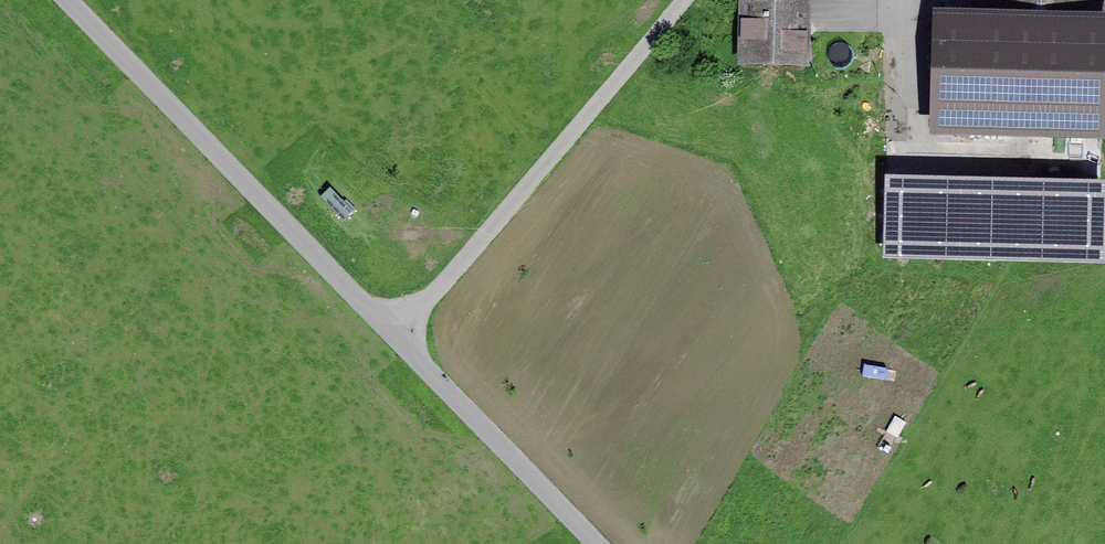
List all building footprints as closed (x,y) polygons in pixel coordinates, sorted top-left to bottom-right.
[(728,70),(806,73),(809,0),(731,0),(728,70)] [(982,22),(923,21),(920,139),(1104,144),(1104,137),(1104,0),(983,0),(982,22)]
